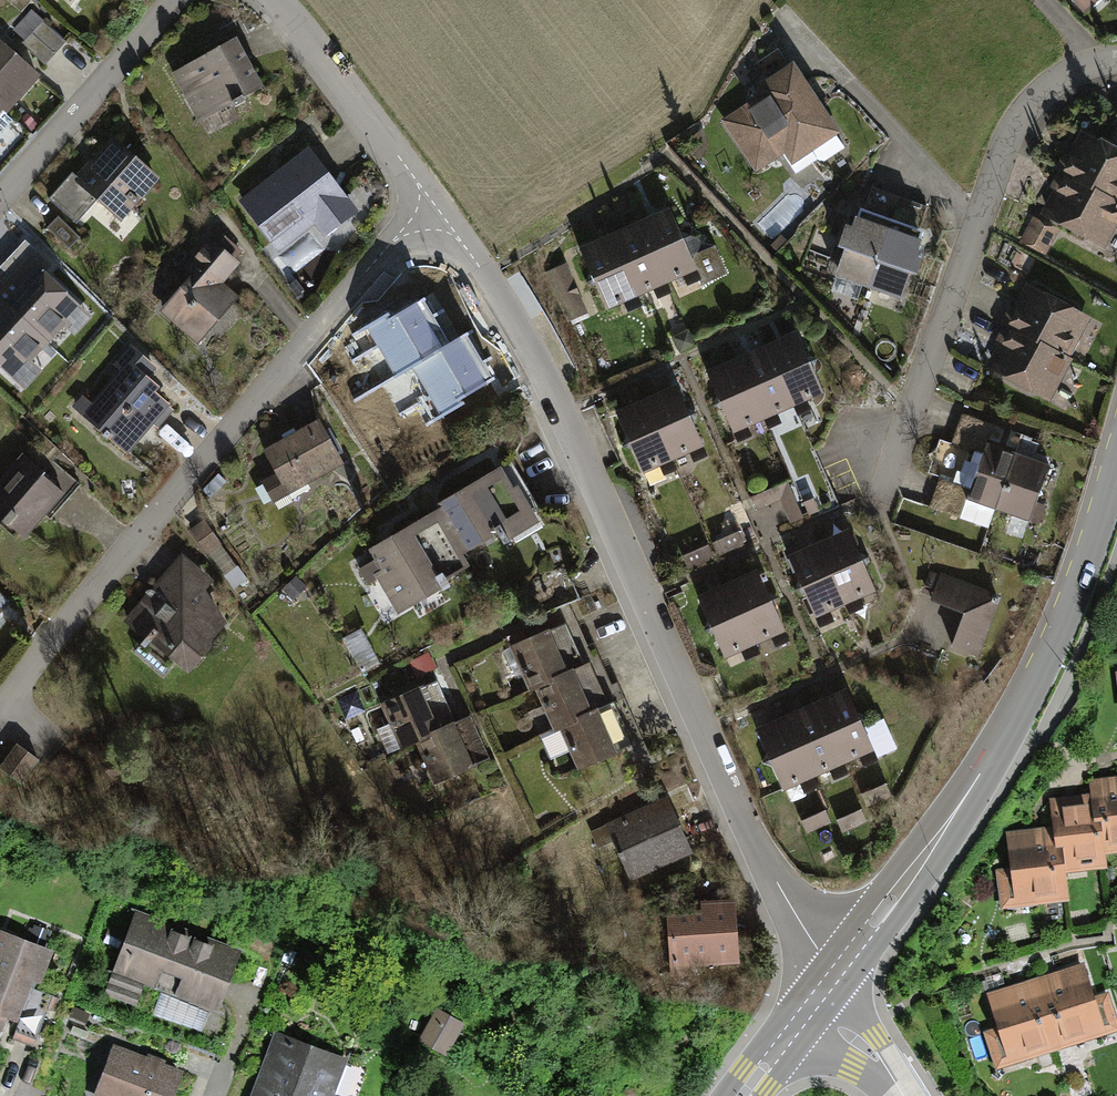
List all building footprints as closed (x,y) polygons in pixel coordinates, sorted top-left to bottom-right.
[(1116,1),(1116,0),(1074,0),(1089,17),(1108,0),(1116,1)] [(11,120),(4,114),(38,74),(35,71),(63,39),(28,9),(1,40),(0,39),(0,133),(11,120)] [(233,35),(170,70),(197,119),(260,84),(233,35)] [(785,66),(774,48),(750,64),(760,79),(752,84),(759,94),(720,119),(753,170),(780,152),(786,163),(837,130),(791,62),(785,66)] [(1107,141),(1077,127),(1072,138),(1065,153),(1062,152),(1047,182),(1052,184),(1045,198),(1037,215),(1106,247),(1116,223),(1116,123),(1107,141)] [(157,179),(110,137),(55,198),(69,211),(85,193),(118,223),(157,179)] [(306,146),(237,200),(276,250),(311,222),(322,236),(355,209),(306,146)] [(923,209),(858,187),(847,223),(843,221),(840,220),(833,242),(840,244),(830,272),(896,294),(905,265),(912,268),(918,248),(914,247),(911,245),(923,209)] [(662,201),(571,242),(599,303),(688,262),(697,280),(721,270),(700,224),(677,234),(662,201)] [(1054,228),(1028,216),(1017,239),(1043,251),(1054,228)] [(188,272),(156,310),(195,342),(236,293),(220,280),(236,261),(206,236),(180,266),(188,272)] [(0,288),(0,299),(71,364),(112,319),(25,241),(1,269),(10,277),(0,288)] [(561,265),(542,273),(563,320),(581,312),(561,265)] [(991,346),(981,366),(1049,400),(1070,357),(1065,355),(1086,315),(1022,283),(1016,295),(1010,306),(1007,305),(999,323),(1003,325),(991,346)] [(395,316),(391,311),(366,326),(380,348),(362,359),(397,414),(416,403),(429,423),(494,383),(436,290),(395,316)] [(71,364),(0,299),(0,385),(29,411),(71,364)] [(792,329),(700,369),(728,432),(819,393),(792,329)] [(79,396),(70,407),(126,450),(146,425),(148,427),(167,402),(152,390),(157,384),(146,376),(154,365),(124,341),(113,356),(115,358),(111,364),(115,367),(88,402),(79,396)] [(670,384),(610,411),(636,469),(696,442),(670,384)] [(316,418),(261,447),(275,473),(260,481),(271,501),(341,464),(316,418)] [(1047,461),(986,440),(981,453),(969,449),(965,460),(960,458),(956,471),(965,474),(960,487),(965,489),(962,497),(1027,519),(1047,461)] [(48,517),(78,481),(50,459),(41,471),(18,452),(0,475),(0,524),(20,540),(42,512),(48,517)] [(431,504),(433,507),(438,504),(465,549),(494,531),(500,541),(534,520),(522,500),(524,499),(515,484),(509,487),(496,465),(431,504)] [(787,479),(750,495),(756,509),(780,499),(789,521),(802,516),(787,479)] [(433,507),(364,549),(370,559),(354,568),(365,585),(374,580),(394,613),(446,581),(444,576),(467,562),(460,551),(465,549),(438,504),(433,507)] [(806,546),(787,555),(814,614),(875,587),(848,527),(832,534),(806,546)] [(739,530),(714,541),(719,553),(745,542),(739,530)] [(707,543),(684,553),(689,566),(712,556),(707,543)] [(185,670),(223,618),(204,588),(211,578),(174,552),(122,623),(185,670)] [(715,587),(697,595),(723,654),(784,627),(758,568),(740,576),(715,587)] [(997,596),(924,571),(916,596),(961,611),(949,646),(976,656),(997,596)] [(564,621),(509,644),(527,687),(534,684),(552,677),(551,673),(581,661),(564,621)] [(576,713),(606,701),(589,658),(581,661),(551,673),(552,677),(534,684),(552,728),(559,725),(578,717),(576,713)] [(417,686),(377,702),(385,721),(372,727),(382,752),(397,746),(412,740),(428,733),(426,729),(433,726),(417,686)] [(843,689),(753,729),(780,790),(870,749),(843,689)] [(578,765),(631,743),(612,698),(606,701),(576,713),(578,717),(559,725),(560,728),(542,735),(551,757),(571,748),(578,765)] [(466,713),(433,726),(426,729),(428,733),(412,740),(429,781),(485,758),(466,713)] [(866,729),(882,759),(901,749),(886,719),(866,729)] [(42,762),(17,745),(1,768),(26,785),(42,762)] [(1089,779),(1091,793),(1094,819),(1102,818),(1106,852),(1116,850),(1116,775),(1089,779)] [(1091,793),(1050,798),(1053,826),(1055,845),(1063,844),(1066,872),(1107,867),(1106,852),(1102,818),(1094,819),(1091,793)] [(688,850),(664,797),(587,831),(595,849),(610,842),(627,878),(688,850)] [(1011,867),(997,869),(1002,908),(1070,900),(1066,872),(1063,844),(1055,845),(1053,826),(1007,831),(1011,867)] [(698,907),(660,909),(664,978),(695,977),(695,966),(736,964),(733,892),(697,893),(698,907)] [(215,1012),(239,948),(132,908),(100,992),(135,1005),(142,985),(215,1012)] [(11,1034),(10,1038),(35,1047),(53,995),(28,987),(31,979),(39,981),(50,947),(0,930),(0,1030),(11,1034)] [(1037,976),(1059,1048),(1116,1031),(1104,990),(1093,994),(1083,961),(1037,976)] [(1037,976),(983,993),(990,1018),(993,1026),(986,1028),(979,1031),(991,1069),(1059,1048),(1037,976)] [(455,1059),(464,1019),(432,1013),(423,1052),(455,1059)] [(275,1031),(250,1095),(331,1095),(346,1058),(275,1031)] [(111,1043),(90,1095),(171,1095),(181,1071),(111,1043)]
